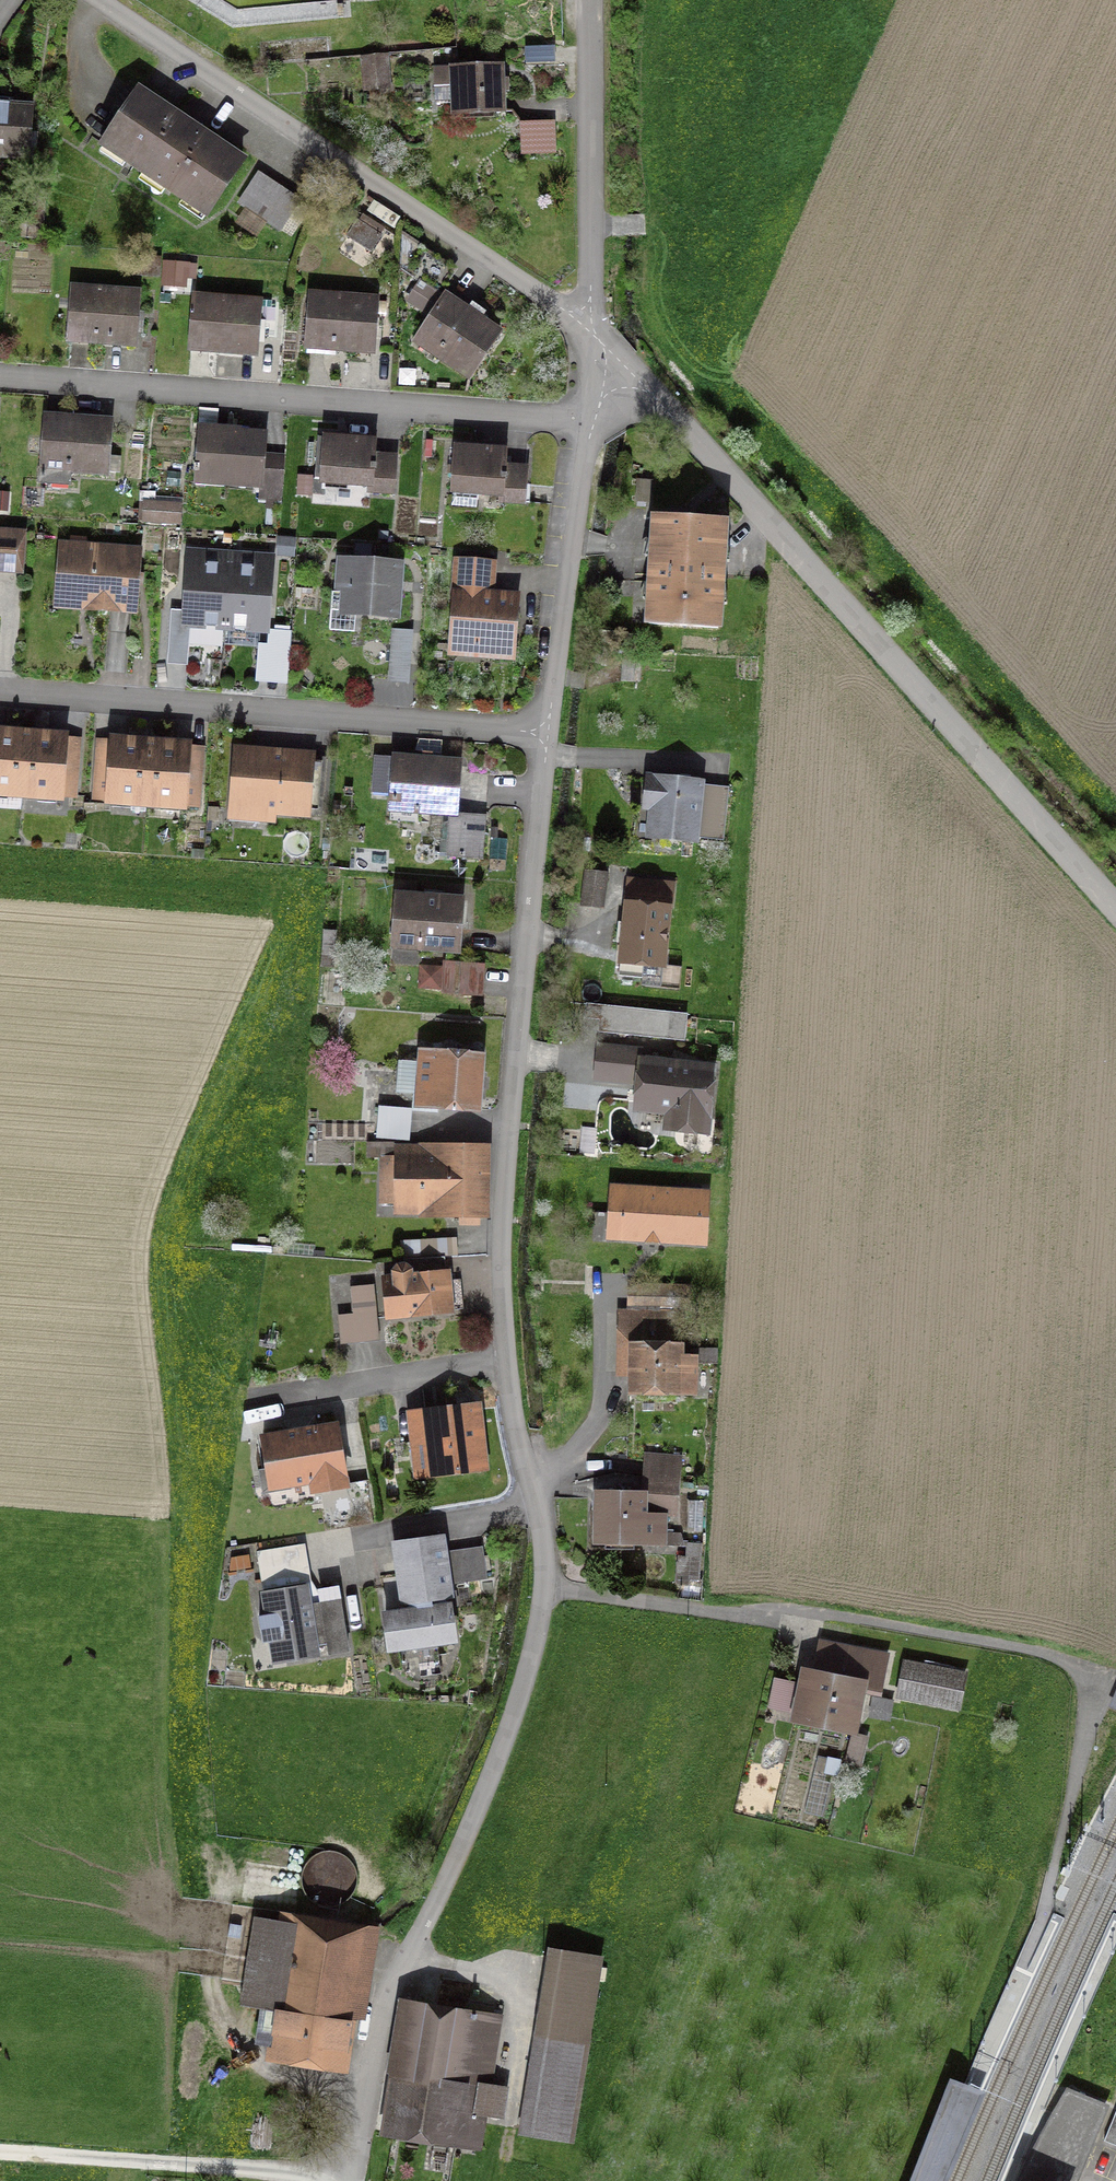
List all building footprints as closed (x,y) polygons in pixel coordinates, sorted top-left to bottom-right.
[(366,87),(388,87),(388,59),(366,59),(366,87)] [(453,115),(500,113),(498,68),(451,70),(453,115)] [(208,214),(242,164),(193,131),(137,93),(104,142),(208,214)] [(0,111),(0,154),(17,156),(21,113),(0,111)] [(519,123),(520,157),(552,155),(551,122),(519,123)] [(261,177),(242,204),(279,229),(298,202),(261,177)] [(361,220),(350,233),(369,250),(380,237),(361,220)] [(138,291),(70,285),(65,344),(134,349),(138,291)] [(376,299),(308,293),(303,350),(370,357),(376,299)] [(262,301),(195,295),(189,353),(256,359),(262,301)] [(500,334),(448,298),(415,344),(468,380),(500,334)] [(110,420),(42,416),(39,474),(106,478),(110,420)] [(261,431),(196,426),(192,482),(256,487),(261,431)] [(373,441),(321,438),(318,479),(367,482),(366,493),(389,495),(391,469),(371,467),(373,441)] [(508,458),(455,455),(453,497),(502,499),(502,510),(525,511),(526,485),(507,484),(508,458)] [(713,525),(651,526),(652,625),(714,625),(713,525)] [(22,571),(24,533),(0,532),(0,570),(22,571)] [(271,582),(272,557),(186,553),(185,576),(182,625),(225,627),(269,629),(271,582)] [(134,555),(63,555),(63,592),(87,592),(87,605),(133,606),(134,555)] [(491,564),(455,562),(448,658),(514,663),(519,594),(489,592),(491,564)] [(392,615),(396,569),(340,563),(338,583),(348,584),(346,610),(392,615)] [(0,735),(0,789),(64,795),(69,741),(40,739),(24,737),(0,735)] [(143,747),(99,744),(94,794),(197,803),(202,752),(157,749),(143,747)] [(322,809),(324,758),(241,755),(239,806),(322,809)] [(458,760),(392,756),(388,814),(454,818),(458,760)] [(651,838),(693,839),(694,784),(652,784),(651,838)] [(487,824),(466,822),(464,855),(484,857),(487,824)] [(604,874),(585,872),(581,904),(600,907),(604,874)] [(618,975),(652,979),(660,885),(626,882),(618,975)] [(395,894),(391,954),(459,958),(463,898),(395,894)] [(483,967),(443,966),(443,992),(482,993),(483,967)] [(598,1079),(632,1082),(635,1049),(600,1047),(598,1079)] [(429,1106),(478,1109),(481,1058),(424,1055),(421,1106),(429,1106)] [(643,1063),(639,1102),(638,1107),(682,1112),(680,1128),(706,1131),(713,1070),(700,1069),(643,1063)] [(412,1108),(381,1104),(377,1132),(408,1137),(412,1108)] [(468,1212),(480,1212),(481,1150),(381,1149),(381,1211),(468,1212)] [(613,1190),(610,1237),(651,1239),(703,1242),(705,1195),(613,1190)] [(387,1315),(452,1311),(449,1269),(385,1273),(387,1315)] [(364,1343),(378,1342),(374,1288),(337,1291),(341,1345),(364,1343)] [(686,1289),(631,1289),(631,1305),(686,1305),(686,1289)] [(629,1364),(634,1364),(634,1389),(692,1390),(693,1361),(676,1361),(677,1311),(622,1310),(621,1364),(629,1364)] [(425,1415),(431,1471),(481,1466),(475,1409),(466,1410),(425,1415)] [(269,1495),(347,1481),(338,1427),(260,1440),(269,1495)] [(677,1457),(646,1458),(646,1467),(646,1492),(677,1492),(677,1457)] [(598,1494),(597,1543),(662,1544),(663,1514),(648,1513),(648,1495),(598,1494)] [(398,1546),(407,1611),(385,1614),(390,1650),(454,1640),(449,1606),(451,1606),(441,1540),(398,1546)] [(455,1585),(490,1581),(485,1545),(450,1550),(455,1585)] [(264,1579),(304,1574),(301,1548),(260,1553),(264,1579)] [(271,1661),(347,1649),(339,1600),(309,1604),(306,1588),(260,1595),(271,1661)] [(847,1721),(854,1688),(879,1692),(886,1654),(822,1642),(808,1713),(847,1721)] [(959,1707),(965,1675),(909,1664),(903,1696),(959,1707)] [(793,1684),(774,1680),(768,1707),(787,1711),(793,1684)] [(894,1703),(876,1700),(873,1716),(891,1719),(894,1703)] [(267,2062),(350,2077),(375,1935),(293,1920),(267,2062)] [(521,2136),(564,2143),(592,1967),(549,1961),(521,2136)] [(382,2139),(481,2154),(502,2018),(403,2003),(382,2139)] [(952,2073),(909,2180),(949,2180),(987,2087),(952,2073)] [(1109,2101),(1067,2085),(1020,2172),(1017,2180),(1078,2180),(1109,2101)]
